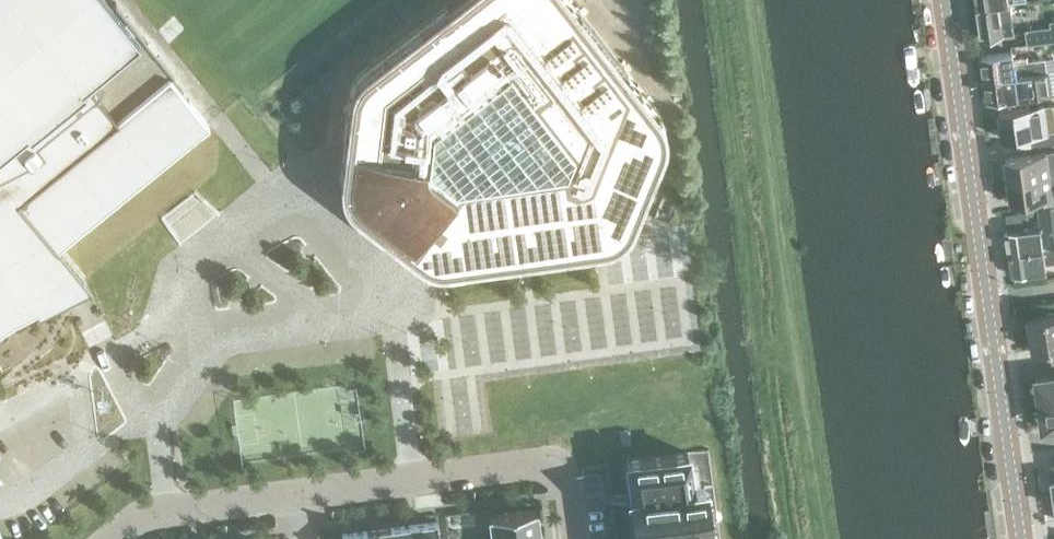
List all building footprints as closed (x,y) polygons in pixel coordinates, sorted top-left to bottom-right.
[(43,308),(90,284),(84,277),(58,245),(209,122),(170,74),(174,71),(116,0),(0,0),(0,324),(36,306),(38,310),(43,308)] [(348,197),(352,203),(357,207),(356,207),(447,262),(601,240),(609,238),(615,235),(618,232),(623,227),(626,224),(628,220),(658,145),(660,140),(661,134),(661,129),(660,125),(659,121),(657,116),(653,110),(621,69),(567,0),(457,0),(422,27),(362,74),(357,81),(354,89),(353,98),(349,126),(343,173),(343,180),(343,187),(346,194),(348,197)] [(1009,1),(976,6),(981,36),(1013,31),(1009,1)] [(1053,38),(1053,18),(1049,18),(1050,25),(1025,29),(1027,43),(1053,38)] [(982,55),(985,78),(1047,69),(1045,57),(1014,61),(1013,51),(982,55)] [(1047,69),(985,78),(988,100),(1019,96),(1018,87),(1049,83),(1048,81),(1053,80),(1053,68),(1047,69)] [(999,108),(1003,137),(1030,134),(1031,144),(1053,141),(1053,127),(1049,128),(1046,102),(999,108)] [(1005,156),(1008,179),(1053,172),(1053,150),(1005,156)] [(1008,179),(1011,201),(1049,196),(1049,197),(1053,196),(1053,172),(1008,179)] [(1009,252),(1053,246),(1053,203),(1037,205),(1039,225),(1006,230),(1009,252)] [(1009,252),(1012,274),(1047,269),(1046,262),(1053,261),(1053,246),(1009,252)] [(1053,361),(1053,313),(1028,316),(1033,349),(1050,346),(1052,362),(1053,361)] [(1037,375),(1037,381),(1034,385),(1036,393),(1039,396),(1040,401),(1053,399),(1053,373),(1037,375)] [(1040,401),(1041,406),(1038,410),(1039,419),(1043,422),(1043,427),(1053,426),(1053,399),(1040,401)] [(626,459),(630,491),(631,495),(632,495),(632,494),(643,493),(644,502),(642,502),(647,538),(720,538),(708,448),(687,451),(626,459)] [(492,537),(539,531),(536,507),(489,513),(492,537)] [(417,538),(440,538),(438,520),(414,523),(417,538)] [(392,538),(417,538),(414,523),(390,526),(392,538)] [(390,526),(368,529),(369,538),(392,538),(390,526)] [(368,529),(342,532),(342,533),(343,538),(369,538),(368,529)] [(447,530),(448,538),(457,538),(456,529),(447,530)] [(539,531),(492,537),(492,538),(540,538),(539,531)]
